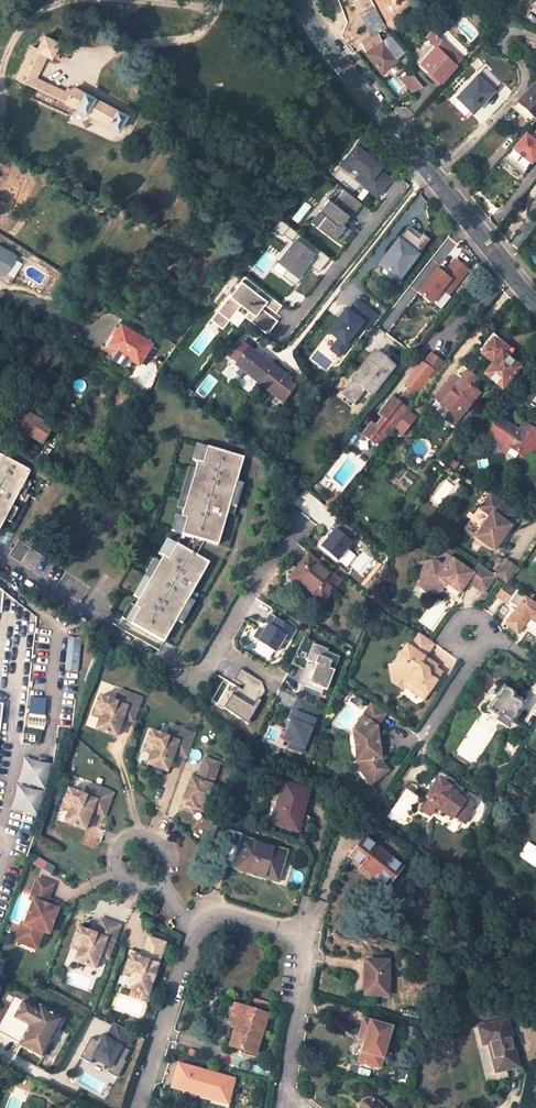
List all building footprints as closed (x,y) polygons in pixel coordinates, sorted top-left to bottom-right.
[(436,46),(421,62),(441,81),(462,59),(432,31),(426,37),(436,46)] [(400,57),(399,57),(391,47),(385,40),(380,32),(360,42),(367,54),(382,72),(400,57)] [(73,106),(118,130),(126,115),(74,88),(72,90),(70,95),(65,92),(35,78),(46,54),(51,57),(58,43),(44,36),(37,49),(31,46),(16,79),(30,86),(37,89),(73,106)] [(500,81),(489,71),(491,69),(489,66),(487,69),(485,67),(479,74),(478,72),(455,96),(474,113),(496,91),(493,88),(500,81)] [(423,87),(411,72),(402,79),(413,92),(422,87),(423,87)] [(527,93),(520,98),(520,99),(517,103),(535,120),(535,82),(527,93)] [(33,98),(69,115),(73,106),(37,89),(33,98)] [(532,125),(535,120),(517,103),(512,108),(532,125)] [(523,136),(502,163),(521,178),(535,159),(535,158),(535,157),(535,142),(530,137),(528,139),(523,136)] [(378,154),(359,140),(341,163),(350,170),(354,165),(361,171),(357,177),(365,184),(364,186),(377,196),(391,179),(378,169),(382,164),(378,161),(380,159),(376,156),(378,154)] [(351,217),(362,203),(344,189),(333,202),(328,198),(319,211),(325,216),(317,226),(340,244),(351,230),(343,223),(349,216),(351,217)] [(512,244),(518,248),(526,236),(528,233),(530,235),(535,226),(535,221),(528,216),(518,231),(520,233),(512,244)] [(280,218),(272,228),(282,235),(283,233),(293,241),(278,260),(287,268),(282,274),(295,285),(308,268),(305,266),(308,263),(310,265),(318,272),(330,257),(280,218)] [(418,255),(399,240),(386,256),(386,255),(385,256),(386,257),(381,264),(380,263),(379,264),(384,269),(380,275),(391,283),(396,278),(399,280),(418,255)] [(4,276),(16,257),(0,247),(0,273),(4,276)] [(287,268),(278,260),(272,267),(282,274),(287,268)] [(452,291),(468,270),(455,260),(444,275),(443,275),(442,273),(437,270),(419,294),(432,304),(444,288),(446,286),(452,291)] [(277,302),(244,276),(217,311),(229,320),(241,305),(249,311),(244,316),(267,334),(278,321),(261,308),(264,304),(271,310),(277,302)] [(364,330),(374,317),(358,304),(347,317),(343,314),(327,335),(337,342),(331,350),(340,357),(347,348),(345,347),(360,327),(364,330)] [(229,320),(217,311),(211,318),(223,327),(229,320)] [(151,343),(121,324),(109,345),(117,350),(112,357),(124,365),(129,357),(139,363),(139,362),(149,345),(151,343)] [(48,342),(10,327),(8,334),(46,348),(48,342)] [(511,353),(493,339),(481,353),(493,363),(484,374),(502,389),(519,367),(513,362),(507,357),(509,355),(511,353)] [(254,354),(241,343),(229,360),(236,365),(231,371),(240,377),(244,372),(260,384),(275,365),(263,356),(260,359),(254,354)] [(139,362),(145,365),(155,349),(149,345),(139,362)] [(376,353),(373,351),(359,370),(362,372),(376,353)] [(373,395),(394,367),(376,353),(362,372),(359,370),(344,390),(341,394),(355,405),(356,404),(356,403),(366,390),(373,395)] [(430,353),(425,359),(432,364),(437,358),(430,353)] [(432,364),(425,359),(423,363),(438,374),(445,365),(437,358),(432,364)] [(227,367),(228,368),(231,371),(236,365),(229,360),(228,361),(227,365),(227,367)] [(438,374),(423,363),(406,384),(409,387),(414,390),(421,396),(438,374)] [(282,402),(295,386),(288,381),(280,375),(283,371),(275,365),(260,384),(275,397),(281,401),(282,402)] [(477,377),(462,367),(430,407),(441,414),(446,409),(450,412),(449,413),(450,413),(445,419),(453,425),(480,392),(471,385),(477,377)] [(288,381),(290,377),(283,371),(280,375),(288,381)] [(9,379),(0,372),(0,373),(0,383),(4,386),(9,379)] [(407,389),(398,402),(408,410),(409,411),(421,396),(414,390),(412,393),(407,389)] [(271,403),(277,407),(281,401),(275,397),(271,403)] [(398,402),(391,397),(378,414),(383,417),(375,427),(371,424),(363,434),(379,447),(408,410),(398,402)] [(3,432),(24,445),(29,436),(42,443),(51,427),(29,414),(26,418),(15,412),(3,432)] [(398,425),(405,430),(415,418),(408,412),(398,425)] [(524,422),(519,430),(500,418),(486,439),(499,448),(510,446),(520,453),(522,459),(528,457),(529,458),(530,457),(535,455),(535,430),(524,422)] [(394,430),(401,436),(405,430),(398,425),(394,430)] [(204,447),(193,444),(189,460),(194,461),(199,463),(204,447)] [(199,463),(194,461),(192,470),(188,484),(181,511),(178,518),(184,520),(179,535),(192,539),(202,542),(216,545),(225,513),(233,482),(240,457),(215,451),(204,447),(199,463)] [(5,518),(12,503),(16,496),(25,477),(29,469),(0,454),(0,455),(0,527),(5,518)] [(174,509),(181,511),(188,484),(192,470),(185,468),(182,479),(174,509)] [(22,500),(31,480),(25,477),(16,496),(22,500)] [(231,515),(240,483),(233,482),(225,513),(231,515)] [(516,512),(491,494),(481,508),(490,514),(476,536),(495,550),(511,525),(509,523),(516,512)] [(337,502),(332,498),(326,507),(331,511),(337,502)] [(11,521),(18,507),(12,503),(5,518),(11,521)] [(169,532),(179,535),(184,520),(178,518),(173,517),(169,532)] [(356,534),(337,519),(331,527),(334,529),(320,548),(337,560),(351,542),(351,541),(356,534)] [(399,538),(393,535),(387,546),(394,549),(399,538)] [(162,557),(167,559),(174,545),(165,540),(157,554),(162,557)] [(167,559),(162,557),(158,563),(138,600),(133,608),(138,611),(130,625),(163,643),(176,621),(191,592),(207,563),(174,545),(167,559)] [(339,580),(308,555),(290,578),(320,603),(339,580)] [(447,583),(459,592),(460,593),(468,583),(485,595),(497,577),(496,576),(480,565),(473,574),(450,559),(444,567),(437,562),(428,564),(420,575),(421,582),(427,586),(429,594),(441,591),(444,587),(447,583)] [(132,597),(138,600),(158,563),(152,560),(132,597)] [(506,561),(496,576),(497,577),(502,580),(505,575),(511,578),(517,569),(506,561)] [(511,578),(505,575),(502,580),(502,581),(506,583),(507,584),(511,578)] [(381,581),(375,578),(370,588),(377,591),(381,581)] [(418,587),(429,594),(427,586),(421,582),(418,587)] [(444,587),(457,596),(459,592),(447,583),(444,587)] [(506,583),(496,596),(508,605),(509,603),(517,591),(507,584),(506,583)] [(526,597),(517,591),(509,603),(517,609),(526,597)] [(182,625),(198,596),(191,592),(176,621),(182,625)] [(24,735),(36,619),(0,595),(0,733),(24,735)] [(506,625),(518,633),(519,634),(530,618),(535,622),(535,604),(526,597),(517,609),(506,625)] [(121,620),(130,625),(138,611),(133,608),(129,606),(121,620)] [(297,632),(273,616),(267,624),(270,627),(266,633),(261,630),(254,640),(275,654),(284,642),(288,644),(297,632)] [(406,645),(393,664),(395,674),(407,681),(403,687),(424,700),(442,673),(435,669),(428,669),(426,663),(429,660),(424,657),(434,643),(432,641),(420,633),(410,647),(406,645)] [(78,669),(79,636),(64,636),(63,669),(78,669)] [(303,637),(292,662),(303,667),(305,661),(315,666),(307,682),(323,690),(338,659),(326,654),(327,651),(314,645),(315,643),(303,637)] [(437,666),(429,660),(426,663),(428,669),(435,669),(437,666)] [(407,681),(395,674),(393,664),(387,666),(390,682),(401,690),(403,687),(407,681)] [(237,685),(232,693),(241,699),(232,712),(248,722),(262,699),(261,698),(266,691),(263,681),(241,667),(235,678),(245,684),(250,687),(247,691),(243,688),(237,685)] [(503,687),(498,683),(483,706),(489,710),(503,687)] [(514,694),(503,687),(489,710),(498,716),(496,718),(506,724),(508,721),(510,723),(522,704),(519,702),(511,697),(514,694)] [(98,718),(94,729),(114,736),(121,718),(132,721),(140,698),(118,690),(114,702),(97,696),(93,707),(101,710),(98,718)] [(241,699),(232,693),(224,707),(232,712),(241,699)] [(519,702),(521,698),(514,694),(511,697),(519,702)] [(300,698),(291,711),(298,713),(305,701),(300,698)] [(321,710),(305,701),(298,713),(291,711),(288,720),(291,721),(284,740),(290,743),(289,747),(302,753),(315,720),(321,710)] [(378,737),(376,727),(385,713),(370,703),(356,726),(356,729),(353,730),(357,759),(359,760),(360,761),(373,780),(388,770),(381,760),(379,747),(378,737)] [(489,710),(483,706),(482,709),(496,718),(498,716),(489,710)] [(93,707),(90,715),(98,718),(101,710),(93,707)] [(150,730),(146,742),(153,744),(150,752),(146,763),(167,771),(173,752),(186,756),(195,733),(170,724),(166,736),(150,730)] [(146,742),(143,749),(150,752),(153,744),(146,742)] [(21,756),(10,809),(39,815),(49,761),(21,756)] [(219,762),(204,757),(196,778),(190,776),(181,802),(195,807),(196,801),(209,806),(216,785),(211,784),(219,762)] [(356,769),(367,784),(373,780),(360,761),(359,760),(357,759),(356,769)] [(436,808),(452,819),(454,817),(464,824),(470,815),(468,813),(475,804),(466,798),(464,801),(456,795),(457,794),(450,789),(451,788),(439,780),(431,793),(435,796),(432,800),(430,799),(421,811),(430,817),(436,808)] [(283,782),(272,823),(297,831),(301,817),(297,816),(299,809),(302,810),(307,789),(283,782)] [(67,789),(63,801),(71,804),(68,811),(64,822),(84,830),(91,811),(104,816),(112,792),(87,783),(83,795),(67,789)] [(466,798),(458,793),(457,794),(456,795),(464,801),(466,798)] [(63,801),(60,809),(68,811),(71,804),(63,801)] [(196,801),(195,807),(207,811),(209,806),(196,801)] [(181,802),(180,807),(193,812),(195,807),(181,802)] [(402,866),(364,837),(349,858),(360,866),(364,861),(379,873),(375,878),(386,886),(402,866)] [(278,875),(285,851),(243,839),(234,867),(260,875),(261,870),(278,875)] [(517,856),(535,867),(535,846),(526,840),(517,856)] [(364,861),(360,866),(375,878),(379,873),(364,861)] [(260,875),(277,880),(278,875),(261,870),(260,875)] [(22,922),(17,936),(38,943),(43,930),(49,932),(58,908),(54,907),(51,906),(53,900),(47,898),(53,884),(37,878),(30,899),(33,900),(25,923),(22,922)] [(78,949),(74,960),(95,968),(99,955),(108,958),(120,925),(100,918),(94,933),(94,936),(89,934),(90,932),(78,927),(73,939),(81,942),(78,949)] [(17,936),(15,940),(37,948),(38,943),(17,936)] [(130,978),(127,987),(147,994),(165,942),(148,937),(143,953),(148,954),(146,960),(141,958),(129,954),(126,966),(133,968),(130,978)] [(71,946),(78,949),(81,942),(73,939),(71,946)] [(388,961),(365,960),(364,995),(387,996),(388,961)] [(122,975),(130,978),(133,968),(126,966),(122,975)] [(14,997),(0,1024),(0,1034),(42,1056),(52,1038),(49,1035),(52,1030),(55,1032),(62,1018),(39,1006),(38,1009),(14,997)] [(241,1006),(233,1004),(228,1021),(231,1022),(230,1027),(234,1028),(241,1006)] [(267,1014),(241,1006),(234,1028),(228,1046),(254,1054),(267,1014)] [(390,1028),(363,1020),(358,1038),(365,1040),(359,1061),(378,1067),(390,1028)] [(507,1020),(477,1027),(482,1045),(487,1043),(495,1072),(518,1066),(507,1020)] [(106,1072),(116,1077),(125,1061),(123,1060),(128,1050),(126,1049),(134,1034),(114,1023),(106,1038),(103,1037),(99,1043),(96,1041),(89,1037),(79,1057),(89,1063),(92,1057),(109,1066),(106,1072)] [(67,1047),(63,1044),(59,1052),(62,1053),(64,1049),(66,1050),(67,1047)] [(232,1079),(177,1064),(171,1086),(187,1091),(195,1093),(196,1091),(227,1099),(232,1079)] [(27,1076),(17,1071),(14,1078),(23,1083),(27,1076)] [(385,1107),(372,1099),(370,1099),(365,1100),(363,1101),(361,1103),(359,1107),(385,1107)]
